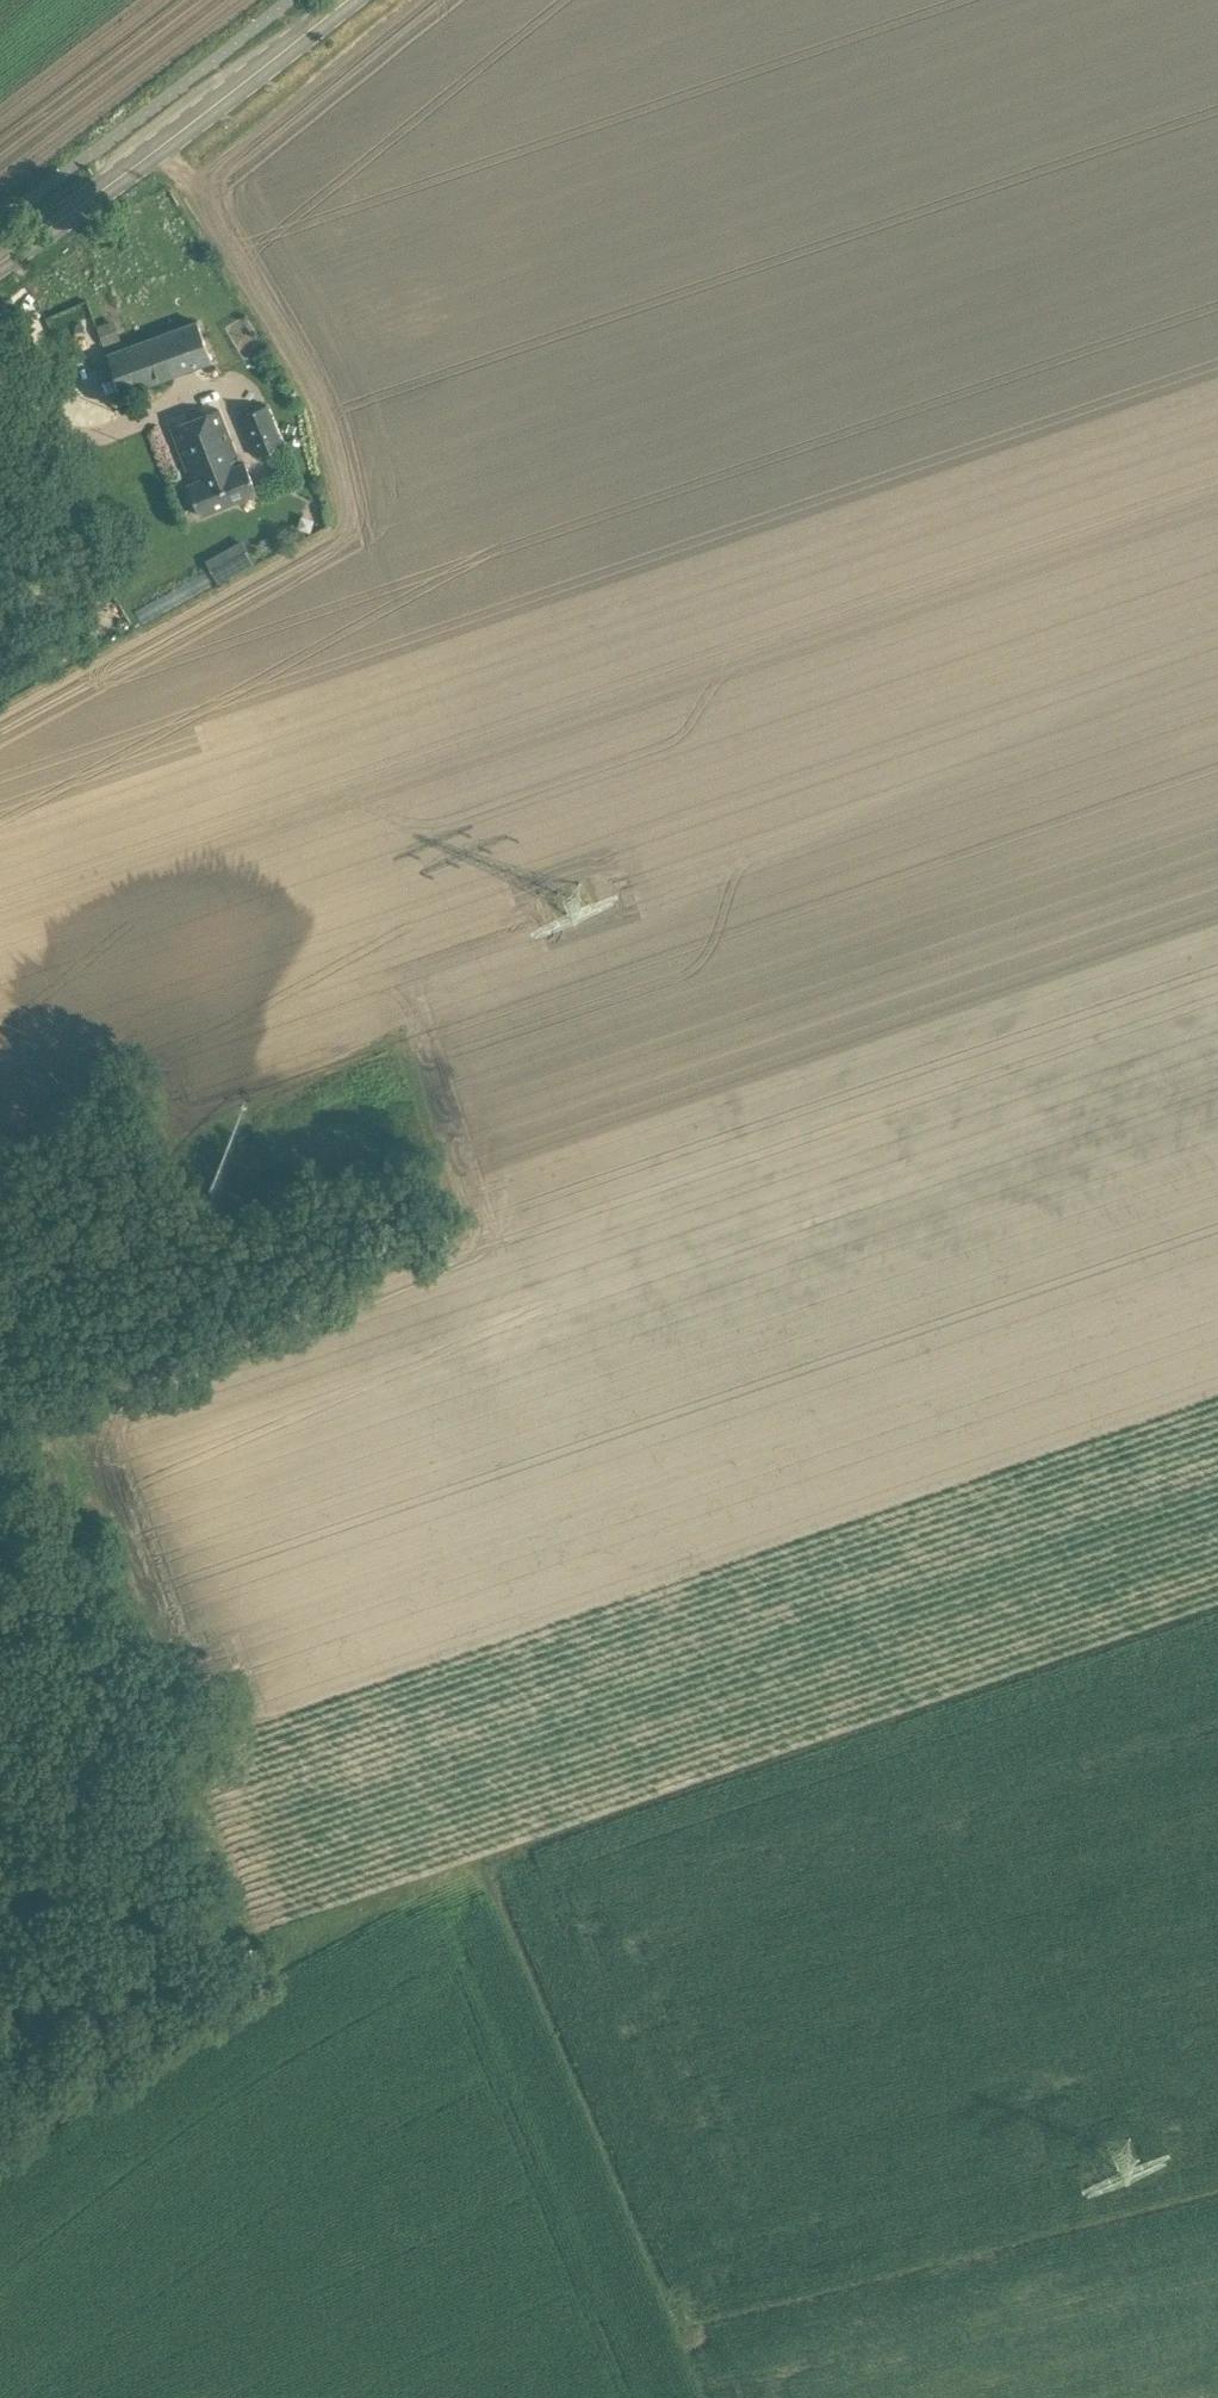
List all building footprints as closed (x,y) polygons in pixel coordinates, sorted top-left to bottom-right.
[(114,319),(96,325),(103,346),(121,340),(114,319)] [(108,353),(122,393),(212,360),(197,320),(108,353)] [(241,415),(257,456),(284,445),(267,404),(241,415)] [(188,484),(200,514),(257,492),(245,461),(240,463),(219,408),(171,426),(192,482),(188,484)] [(206,561),(218,584),(254,565),(241,542),(206,561)] [(0,565),(0,585),(9,598),(19,592),(1,564),(0,565)]
